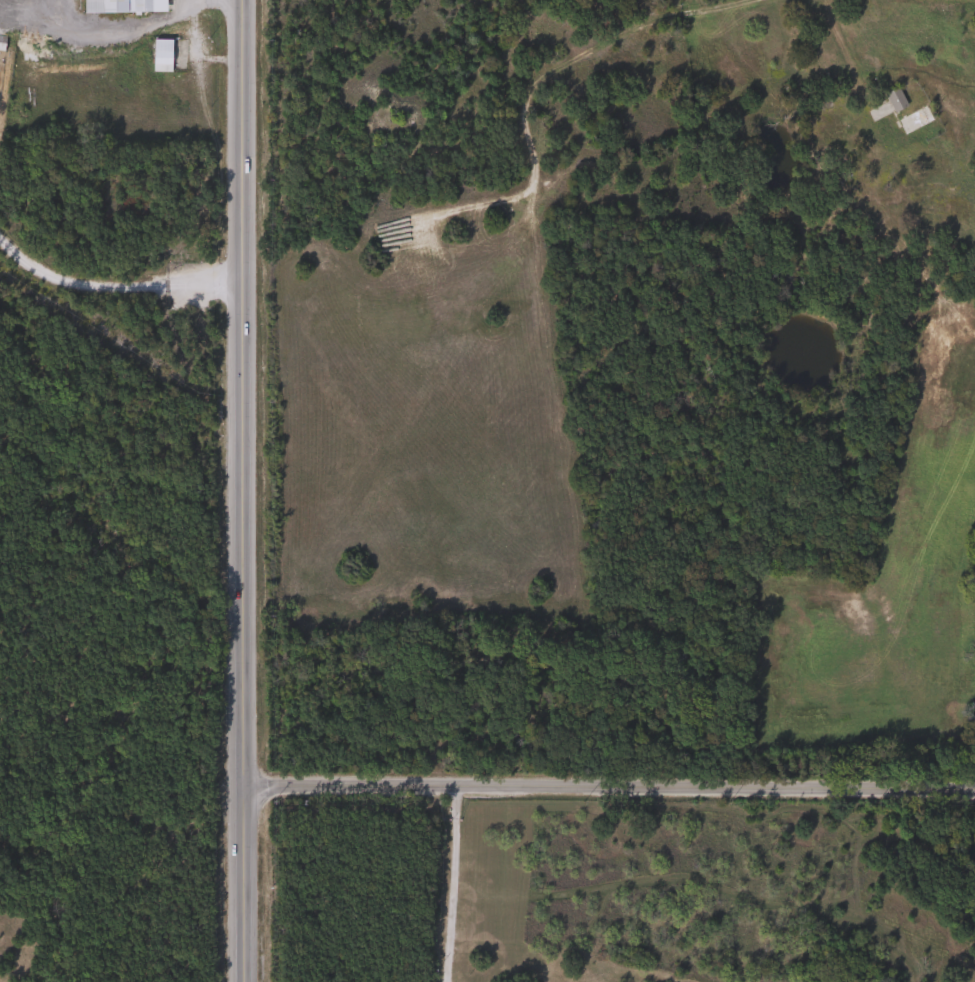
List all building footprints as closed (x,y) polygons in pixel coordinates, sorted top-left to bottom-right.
[(81,13),(81,0),(163,0),(163,12),(127,12),(81,13)] [(149,72),(149,40),(168,40),(168,72),(149,72)] [(891,115),(881,93),(895,87),(904,109),(891,115)] [(900,135),(893,118),(925,105),(931,122),(900,135)]
